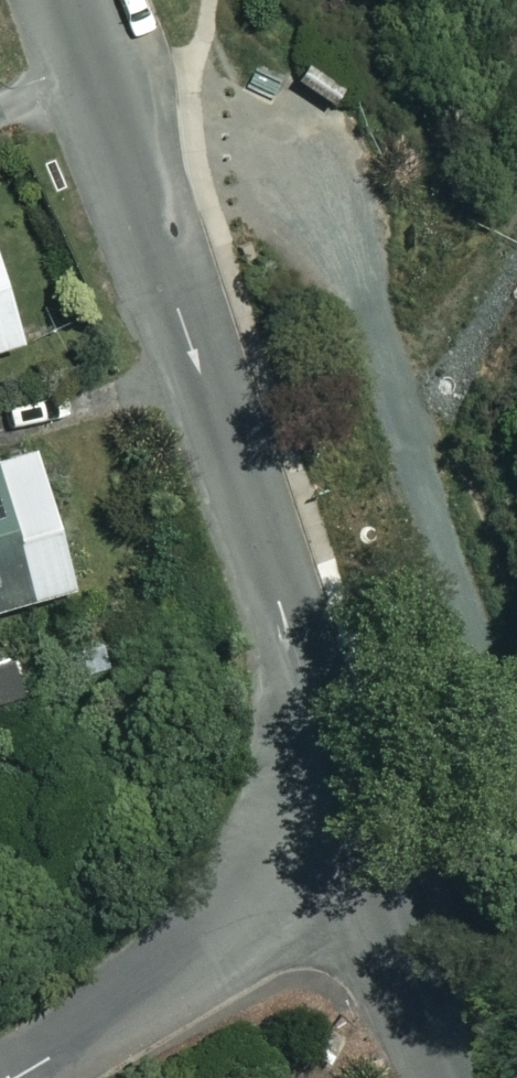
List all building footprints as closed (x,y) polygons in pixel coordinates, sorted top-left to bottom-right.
[(0,240),(0,357),(33,347),(0,240)] [(85,591),(47,450),(0,463),(0,614),(85,591)]
